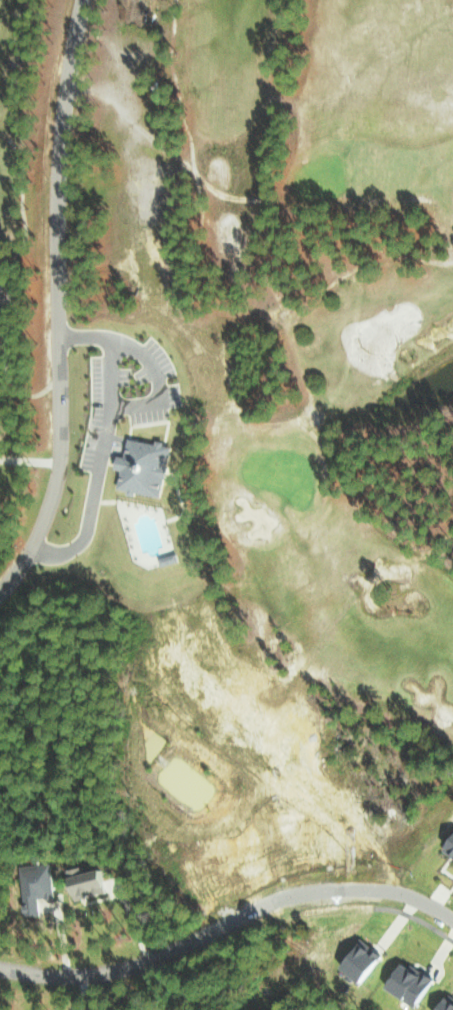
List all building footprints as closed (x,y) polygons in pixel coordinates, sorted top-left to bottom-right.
[(168,496),(175,445),(132,439),(130,456),(120,455),(119,468),(126,470),(124,490),(168,496)] [(163,558),(165,566),(184,561),(182,553),(163,558)] [(444,850),(452,857),(452,838),(444,850)] [(37,865),(39,915),(44,915),(43,898),(58,897),(56,865),(37,865)] [(72,869),(77,900),(116,894),(112,869),(86,873),(85,867),(72,869)] [(369,984),(389,960),(365,939),(344,963),(369,984)] [(422,1008),(438,981),(404,960),(388,987),(422,1008)] [(448,993),(439,1009),(452,1009),(452,995),(448,993)]
